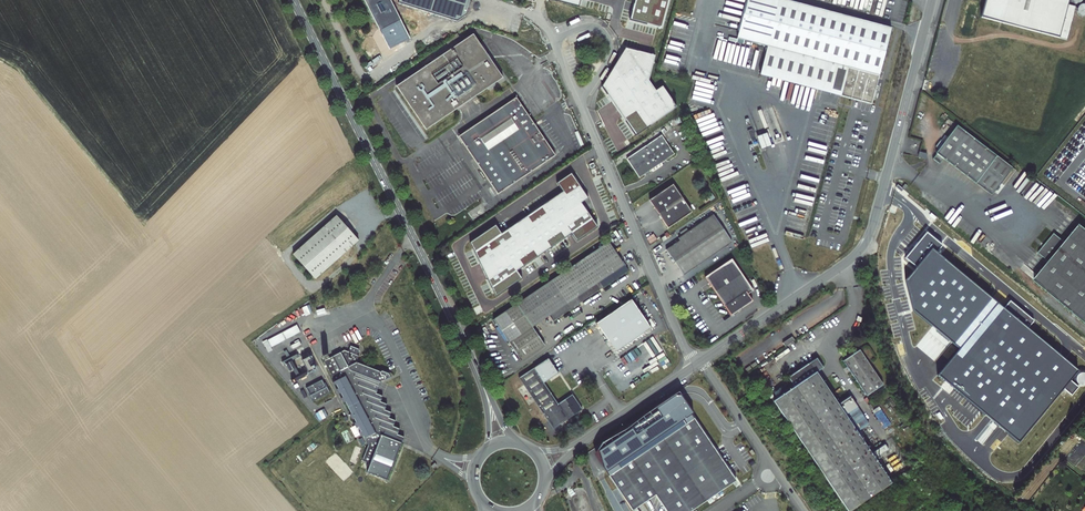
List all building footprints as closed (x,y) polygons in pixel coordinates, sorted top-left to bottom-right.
[(391,51),(412,41),(391,0),(366,0),(391,51)] [(402,0),(400,5),(458,24),(468,18),(473,0),(401,0),(402,0)] [(662,28),(670,0),(635,0),(630,20),(662,28)] [(848,68),(841,96),(843,96),(871,104),(891,28),(784,0),(747,0),(737,38),(767,46),(848,68)] [(981,18),(1059,38),(1067,6),(1059,4),(1060,0),(986,0),(981,18)] [(426,43),(451,30),(448,25),(424,39),(426,43)] [(472,40),(395,90),(425,135),(501,84),(472,40)] [(760,75),(841,96),(848,68),(767,46),(760,75)] [(606,92),(635,136),(677,107),(662,86),(656,91),(649,80),(655,56),(626,48),(611,72),(606,92)] [(490,192),(548,154),(514,102),(456,141),(490,192)] [(997,156),(958,125),(936,153),(938,154),(933,159),(940,164),(944,159),(976,184),(997,156)] [(756,136),(760,149),(770,145),(766,133),(756,136)] [(639,177),(674,154),(662,135),(627,159),(639,177)] [(552,161),(548,154),(490,192),(494,199),(552,161)] [(997,156),(976,184),(992,195),(1013,168),(997,156)] [(470,242),(496,297),(522,278),(517,271),(571,234),(582,189),(579,184),(571,173),(557,183),(562,192),(501,233),(496,225),(470,242)] [(673,184),(650,200),(668,227),(692,211),(673,184)] [(582,189),(571,234),(576,241),(598,227),(582,203),(588,198),(582,189)] [(732,242),(713,214),(678,238),(680,240),(666,249),(683,275),(732,242)] [(362,241),(340,216),(308,244),(296,255),(318,280),(362,241)] [(1038,255),(1050,264),(1035,283),(1084,324),(1084,230),(1080,226),(1065,245),(1054,235),(1038,255)] [(917,310),(962,346),(941,372),(1020,435),(1062,383),(1070,390),(1077,382),(1073,379),(1075,376),(1076,379),(1078,381),(1081,382),(1084,382),(1084,366),(1082,366),(1079,366),(1077,368),(1071,377),(1069,375),(1076,366),(1027,326),(1033,319),(1010,300),(1004,307),(937,253),(943,246),(928,234),(919,244),(918,244),(915,248),(915,249),(907,260),(919,269),(909,281),(917,310)] [(546,326),(628,270),(614,249),(610,243),(485,327),(514,369),(537,353),(525,335),(544,322),(546,326)] [(705,277),(730,313),(746,301),(748,304),(752,300),(748,293),(746,291),(751,288),(732,259),(705,277)] [(597,323),(616,352),(651,329),(632,300),(597,323)] [(297,325),(267,341),(271,348),(301,332),(297,325)] [(792,337),(783,343),(785,347),(794,340),(792,337)] [(377,394),(383,381),(385,380),(390,378),(391,376),(383,371),(380,372),(357,363),(360,357),(357,356),(360,350),(351,346),(348,352),(344,351),(329,359),(327,355),(323,357),(325,361),(324,361),(335,382),(333,383),(335,386),(336,385),(338,389),(336,390),(339,395),(341,394),(343,398),(341,399),(344,404),(345,403),(352,415),(350,416),(352,420),(354,420),(356,424),(354,424),(357,429),(358,428),(361,433),(359,434),(361,438),(363,437),(368,447),(362,461),(371,465),(367,473),(388,481),(405,438),(399,436),(401,430),(394,427),(396,422),(390,419),(392,413),(386,410),(388,405),(382,402),(384,397),(377,394)] [(867,395),(883,384),(860,350),(844,361),(867,395)] [(303,360),(308,371),(315,368),(310,357),(303,360)] [(625,376),(631,372),(622,357),(616,361),(625,376)] [(857,432),(810,363),(789,378),(795,387),(774,401),(848,510),(850,510),(891,483),(857,432)] [(521,380),(548,420),(553,428),(582,409),(572,394),(558,403),(536,370),(521,380)] [(323,380),(306,387),(312,400),(329,393),(323,380)] [(886,388),(883,384),(867,395),(870,399),(886,388)] [(680,398),(595,456),(632,510),(655,495),(666,510),(691,510),(736,481),(706,438),(703,432),(680,398)] [(704,406),(697,410),(708,429),(706,430),(714,444),(716,442),(721,449),(728,445),(704,406)] [(738,457),(732,460),(742,479),(748,475),(738,457)] [(895,466),(890,470),(898,481),(903,478),(895,466)]
